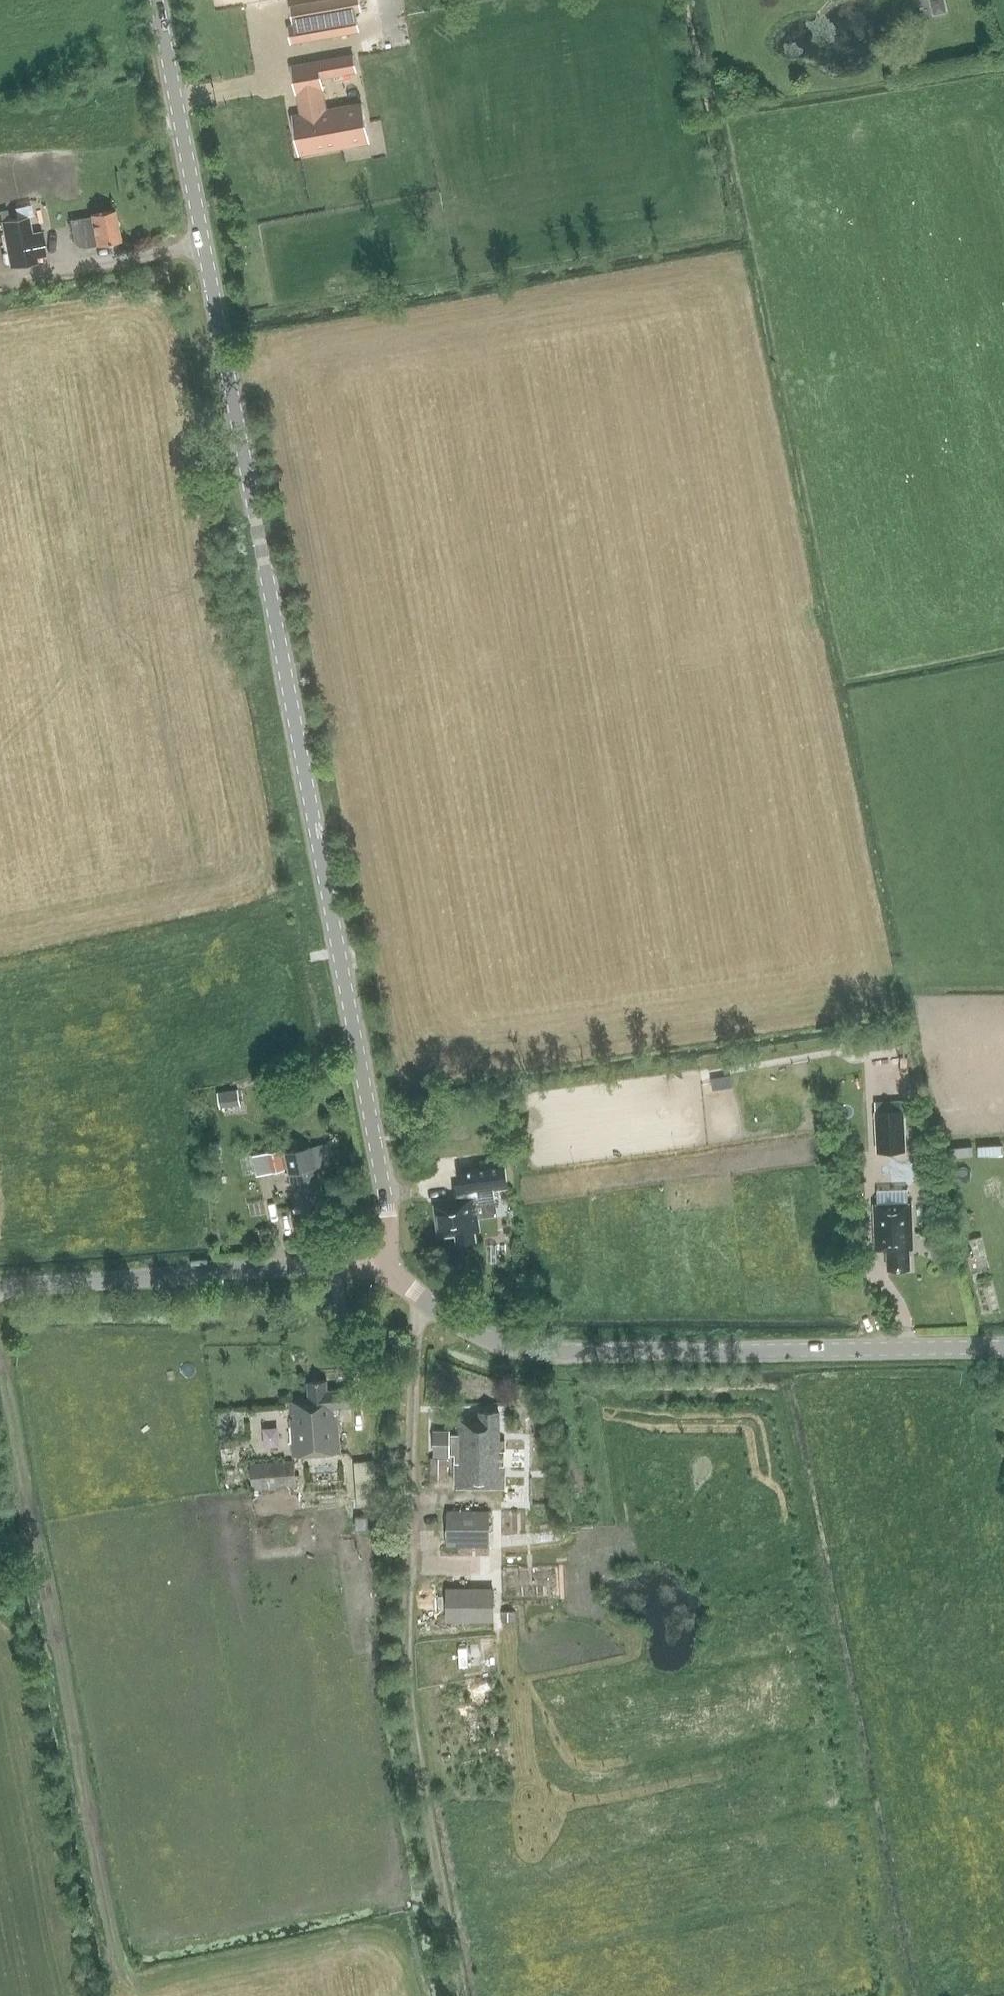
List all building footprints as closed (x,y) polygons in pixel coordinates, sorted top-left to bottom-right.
[(291,43),(358,31),(355,12),(360,11),(358,0),(326,0),(290,6),(294,26),(288,27),(291,43)] [(947,13),(944,0),(929,0),(932,16),(947,13)] [(353,56),(325,61),(327,76),(356,71),(353,56)] [(318,62),(291,67),(296,93),(298,93),(302,115),(292,116),(299,154),(368,142),(362,104),(325,110),(321,89),(322,88),(320,77),(318,62)] [(90,217),(82,218),(71,220),(75,243),(79,246),(87,248),(120,242),(115,210),(89,215),(90,217)] [(1,222),(9,268),(37,262),(36,257),(46,255),(41,231),(31,233),(28,216),(1,222)] [(237,1089),(217,1092),(220,1108),(240,1105),(237,1089)] [(903,1109),(874,1111),(876,1153),(905,1151),(903,1109)] [(317,1168),(330,1165),(326,1144),(285,1153),(296,1208),(302,1207),(304,1214),(322,1210),(320,1204),(324,1203),(317,1168)] [(281,1150),(254,1155),(257,1176),(285,1171),(281,1150)] [(495,1201),(494,1190),(508,1188),(504,1164),(461,1170),(459,1171),(460,1185),(454,1186),(456,1199),(434,1202),(438,1234),(441,1236),(456,1234),(457,1243),(476,1240),(475,1234),(479,1232),(475,1203),(495,1201)] [(873,1205),(875,1251),(886,1250),(887,1270),(909,1269),(909,1249),(912,1249),(911,1204),(873,1205)] [(336,1408),(350,1407),(349,1389),(327,1391),(326,1381),(307,1382),(308,1400),(289,1401),(293,1456),(339,1452),(336,1408)] [(434,1430),(434,1456),(450,1456),(450,1454),(456,1454),(456,1486),(503,1486),(503,1484),(504,1442),(499,1442),(499,1412),(480,1412),(480,1421),(460,1420),(460,1435),(450,1435),(450,1430),(434,1430)] [(294,1460),(250,1463),(251,1488),(296,1485),(294,1460)] [(489,1544),(490,1510),(446,1510),(446,1543),(489,1544)] [(368,1531),(368,1517),(355,1517),(355,1531),(368,1531)] [(494,1588),(447,1588),(447,1620),(494,1620),(494,1588)]
